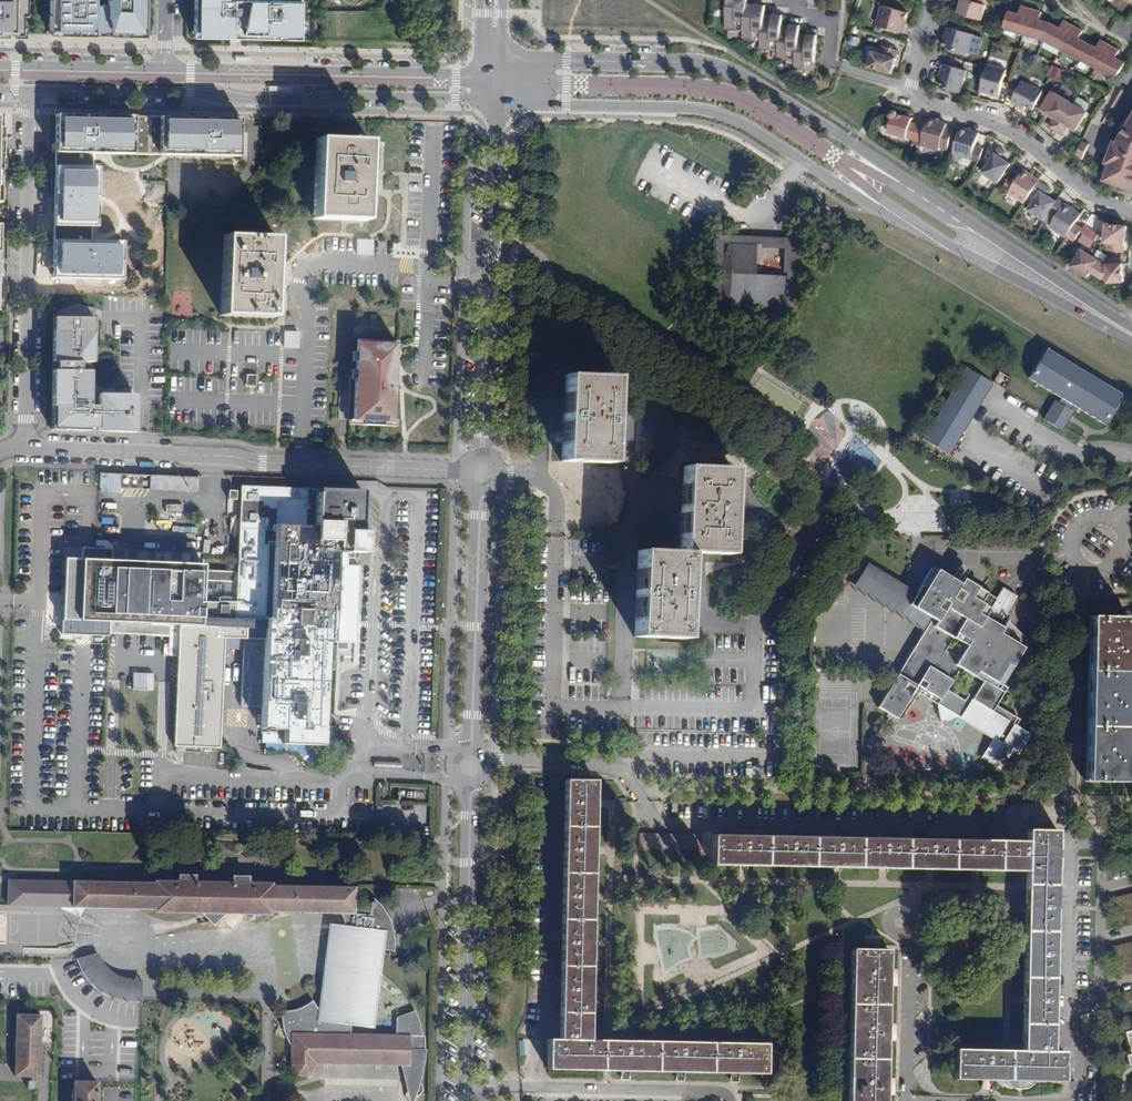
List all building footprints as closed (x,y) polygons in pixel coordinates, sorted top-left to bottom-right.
[(26,37),(27,19),(31,19),(32,0),(0,0),(0,36),(26,37)] [(49,38),(99,40),(99,35),(111,36),(111,40),(145,41),(146,0),(107,0),(107,3),(103,4),(95,4),(95,0),(50,0),(49,38)] [(200,0),(196,0),(195,35),(245,36),(245,31),(200,31),(200,0)] [(303,0),(200,0),(200,31),(245,31),(245,36),(273,36),(273,32),(302,32),(303,0)] [(814,71),(818,36),(799,34),(800,26),(782,25),(783,16),(765,15),(766,7),(748,5),(748,0),(728,0),(726,30),(744,31),(743,39),(761,41),(760,49),(778,51),(778,59),(796,61),(795,69),(814,71)] [(971,1),(969,0),(962,0),(958,14),(982,20),(988,0),(971,0),(971,1)] [(877,26),(904,33),(906,25),(905,25),(906,21),(908,13),(882,6),(877,26)] [(1022,7),(1020,15),(1009,12),(1004,29),(1024,34),(1045,40),(1063,50),(1081,59),(1117,79),(1126,64),(1116,58),(1120,51),(1101,41),(1097,48),(1079,39),(1083,31),(1065,22),(1061,29),(1051,24),(1040,21),(1042,13),(1022,7)] [(975,35),(947,27),(945,35),(946,36),(945,39),(943,47),(969,55),(975,35)] [(899,51),(884,46),(881,54),(873,51),(869,67),(892,74),(899,51)] [(965,70),(944,64),(940,78),(943,79),(940,87),(960,93),(965,70)] [(1006,70),(988,65),(987,67),(980,92),(999,97),(1006,70)] [(1045,75),(1058,83),(1065,72),(1052,65),(1045,75)] [(1022,82),(1012,102),(1025,109),(1026,106),(1034,110),(1043,91),(1022,82)] [(1073,103),(1059,95),(1048,112),(1055,117),(1049,126),(1056,131),(1073,103)] [(1077,130),(1088,112),(1086,111),(1089,105),(1089,103),(1079,97),(1077,98),(1073,103),(1056,131),(1064,136),(1070,126),(1077,130)] [(888,132),(915,140),(919,125),(911,123),(912,118),(898,114),(897,112),(895,110),(893,110),(892,110),(890,111),(889,113),(889,114),(890,116),(891,117),(892,118),(888,132)] [(921,145),(939,150),(940,148),(942,142),(946,128),(947,124),(928,118),(926,127),(922,142),(921,145)] [(1120,138),(1118,143),(1114,141),(1106,164),(1110,165),(1104,181),(1131,191),(1131,118),(1120,138)] [(58,120),(57,170),(94,171),(94,158),(236,161),(236,125),(163,123),(163,127),(136,127),(136,122),(58,120)] [(926,127),(919,125),(915,140),(922,142),(926,127)] [(946,128),(942,142),(949,144),(953,130),(946,128)] [(953,154),(971,160),(972,157),(979,133),(960,128),(953,154)] [(368,141),(317,138),(314,219),(365,220),(368,141)] [(1089,143),(1082,140),(1075,156),(1082,159),(1089,143)] [(949,144),(942,142),(940,148),(947,150),(949,144)] [(1006,153),(999,148),(982,173),(998,183),(1011,164),(1002,158),(1006,153)] [(1008,193),(1025,203),(1026,201),(1032,192),(1037,185),(1039,182),(1040,180),(1024,170),(1008,193)] [(1038,196),(1045,185),(1039,182),(1037,185),(1032,192),(1038,196)] [(1045,185),(1038,196),(1028,210),(1044,220),(1050,212),(1057,201),(1048,195),(1052,190),(1045,185)] [(1065,204),(1058,199),(1050,212),(1057,216),(1065,204)] [(1050,227),(1066,238),(1067,236),(1075,241),(1080,232),(1083,228),(1075,223),(1081,215),(1065,204),(1050,227)] [(1117,225),(1107,224),(1104,243),(1108,243),(1107,251),(1124,253),(1127,226),(1117,225)] [(275,237),(224,235),(221,315),(272,317),(275,237)] [(358,239),(357,255),(375,256),(376,240),(358,239)] [(754,246),(728,245),(719,273),(728,305),(753,309),(782,307),(784,277),(753,275),(754,246)] [(1104,264),(1099,261),(1091,256),(1081,249),(1071,266),(1088,278),(1091,272),(1101,279),(1106,279),(1106,284),(1124,283),(1123,263),(1104,264)] [(55,313),(53,430),(132,432),(133,393),(111,393),(102,404),(90,400),(91,362),(94,362),(95,318),(98,308),(77,304),(55,313)] [(285,348),(301,349),(302,332),(286,331),(285,348)] [(393,344),(355,343),(352,423),(352,428),(361,428),(381,428),(390,429),(391,424),(393,344)] [(1046,350),(1027,379),(1060,399),(1057,404),(1053,402),(1042,420),(1060,432),(1071,413),(1068,411),(1071,406),(1103,427),(1122,399),(1046,350)] [(965,371),(920,442),(945,458),(990,387),(965,371)] [(256,375),(247,374),(246,386),(256,386),(256,375)] [(614,377),(564,375),(561,461),(610,463),(614,377)] [(732,467),(683,466),(678,552),(637,550),(634,636),(682,639),(686,552),(728,554),(732,467)] [(361,494),(240,489),(239,504),(236,504),(236,497),(231,497),(230,522),(234,522),(233,538),(242,539),(240,573),(207,572),(207,566),(114,562),(114,551),(85,549),(82,622),(181,627),(176,748),(218,750),(223,641),(264,642),(261,732),(263,732),(263,746),(314,748),(313,768),(328,769),(329,748),(324,748),(325,743),(337,743),(337,729),(325,728),(329,645),(333,645),(334,618),(337,555),(345,555),(344,561),(352,561),(353,556),(363,557),(364,535),(359,535),(361,494)] [(337,555),(334,618),(355,619),(357,570),(345,570),(344,561),(345,555),(337,555)] [(950,579),(931,568),(909,604),(931,618),(877,707),(897,718),(917,686),(980,723),(969,740),(986,750),(997,733),(1003,736),(1014,717),(998,707),(1001,701),(979,688),(990,671),(985,667),(1012,624),(1006,620),(998,634),(980,623),(994,600),(980,591),(977,596),(958,584),(965,572),(957,567),(950,579)] [(1126,617),(1089,616),(1085,780),(1123,781),(1126,617)] [(355,619),(334,618),(333,645),(346,645),(356,645),(358,619),(355,619)] [(154,690),(155,673),(133,672),(132,690),(154,690)] [(848,764),(849,747),(819,747),(818,763),(848,764)] [(595,780),(565,779),(559,1038),(548,1038),(547,1069),(766,1073),(766,1043),(590,1039),(590,1035),(591,989),(592,942),(593,895),(594,849),(595,803),(595,780)] [(1057,830),(1026,829),(1026,840),(712,834),(712,864),(744,865),(790,866),(836,867),(882,868),(929,869),(976,870),(1021,871),(1026,871),(1025,886),(1025,907),(1024,953),(1023,1000),(1022,1044),(1022,1050),(955,1048),(954,1079),(1005,1080),(1006,1082),(1007,1083),(1009,1084),(1012,1085),(1014,1086),(1017,1088),(1021,1088),(1024,1088),(1028,1087),(1031,1085),(1034,1082),(1036,1080),(1063,1081),(1064,1051),(1052,1050),(1057,830)] [(701,834),(639,833),(639,849),(701,850),(701,834)] [(231,875),(195,874),(195,875),(178,875),(178,881),(155,880),(154,883),(8,880),(8,905),(154,908),(154,911),(271,914),(271,911),(340,912),(353,913),(354,904),(354,887),(272,885),(272,883),(248,882),(249,876),(231,876),(231,875)] [(1112,898),(1120,928),(1131,925),(1131,893),(1112,898)] [(339,924),(331,922),(315,1016),(370,1025),(381,956),(392,957),(392,950),(391,940),(390,934),(387,924),(384,918),(381,914),(376,907),(368,909),(354,904),(353,913),(340,912),(339,924)] [(1113,947),(1120,977),(1131,974),(1131,942),(1113,947)] [(851,949),(848,1100),(886,1100),(889,949),(851,949)] [(131,1004),(139,1003),(141,1003),(141,979),(139,980),(137,980),(129,980),(121,978),(114,975),(110,972),(104,967),(100,960),(97,954),(74,957),(76,963),(77,967),(79,971),(84,978),(89,985),(92,988),(99,993),(102,995),(110,999),(118,1002),(131,1004)] [(291,1033),(290,1063),(296,1074),(308,1074),(315,1063),(402,1065),(407,1086),(405,1087),(405,1091),(408,1090),(409,1097),(411,1098),(413,1098),(415,1097),(417,1095),(418,1092),(419,1090),(418,1088),(422,1068),(426,1051),(422,1036),(420,1036),(419,1030),(417,1022),(413,1011),(394,1019),(394,1035),(291,1033)] [(39,1016),(16,1015),(14,1075),(38,1076),(38,1052),(41,1052),(41,1041),(38,1041),(39,1016)] [(1123,1032),(1128,1054),(1124,1055),(1127,1065),(1131,1064),(1131,1030),(1123,1032)] [(74,1082),(73,1100),(95,1100),(96,1082),(74,1082)]
